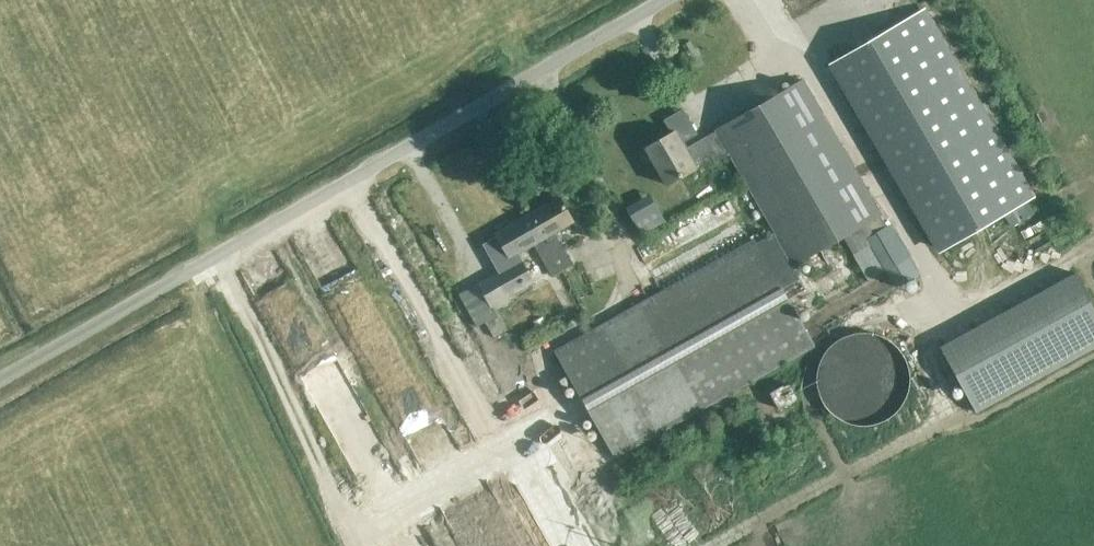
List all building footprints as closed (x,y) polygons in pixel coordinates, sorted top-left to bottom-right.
[(921,10),(832,62),(943,252),(1032,200),(921,10)] [(755,244),(558,354),(613,451),(811,342),(772,274),(792,263),(793,265),(843,236),(868,280),(885,270),(895,287),(918,274),(890,226),(886,228),(879,215),(881,214),(803,79),(685,147),(683,143),(697,134),(683,110),(663,122),(670,134),(644,148),(666,185),(711,159),(713,163),(729,154),(784,249),(764,260),(755,244)] [(559,197),(530,214),(527,215),(541,240),(544,239),(553,255),(564,249),(554,232),(573,222),(559,197)] [(1028,203),(1004,217),(1011,227),(1034,214),(1028,203)] [(660,212),(635,224),(640,235),(665,222),(660,212)] [(496,236),(482,244),(497,271),(521,258),(518,253),(533,245),(542,261),(553,255),(544,239),(541,240),(527,215),(495,233),(496,236)] [(560,271),(572,264),(564,249),(553,255),(542,261),(551,276),(560,271)] [(497,271),(477,282),(493,311),(511,301),(508,296),(534,282),(521,258),(497,271)] [(811,279),(834,283),(836,265),(814,261),(811,279)] [(943,348),(978,411),(1093,348),(1093,299),(1080,274),(943,348)] [(817,367),(816,379),(817,391),(822,403),(829,412),(839,420),(850,424),(862,426),(875,424),(886,420),(896,412),(903,403),(908,391),(909,379),(908,367),(903,356),(896,346),(886,339),(875,334),(862,332),(850,334),(839,339),(829,346),(822,356),(817,367)] [(481,508),(466,514),(470,526),(486,520),(481,508)]
